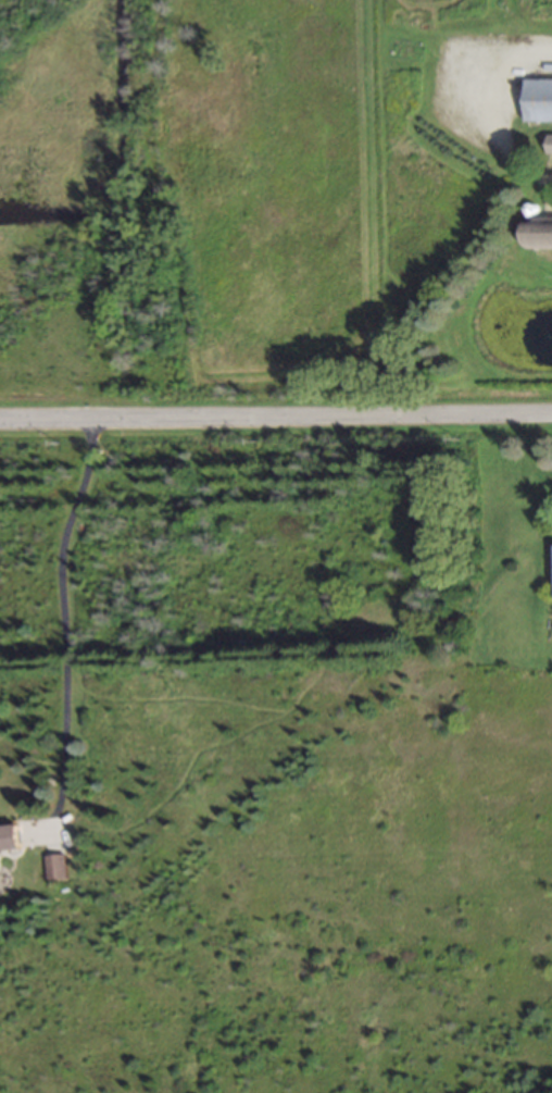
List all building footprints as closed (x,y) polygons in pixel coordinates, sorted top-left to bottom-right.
[(527,81),(527,124),(551,124),(551,81),(527,81)] [(526,220),(526,252),(551,252),(551,220),(526,220)] [(0,828),(0,854),(21,852),(18,826),(0,828)] [(65,858),(47,859),(48,882),(66,882),(65,858)]
